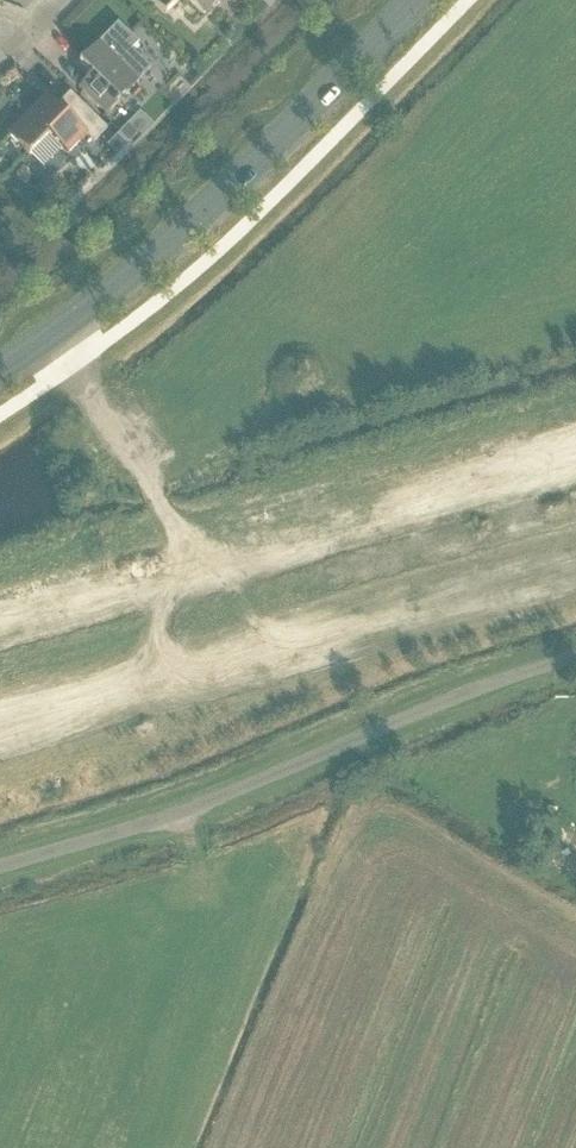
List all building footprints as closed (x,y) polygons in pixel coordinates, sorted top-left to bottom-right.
[(165,15),(179,0),(150,0),(165,15)] [(203,14),(217,0),(188,0),(203,14)] [(91,74),(79,87),(106,114),(145,74),(144,63),(131,50),(138,42),(118,22),(79,62),(91,74)] [(8,135),(28,154),(47,135),(66,154),(86,134),(93,142),(106,128),(70,92),(57,105),(47,95),(8,135)]
